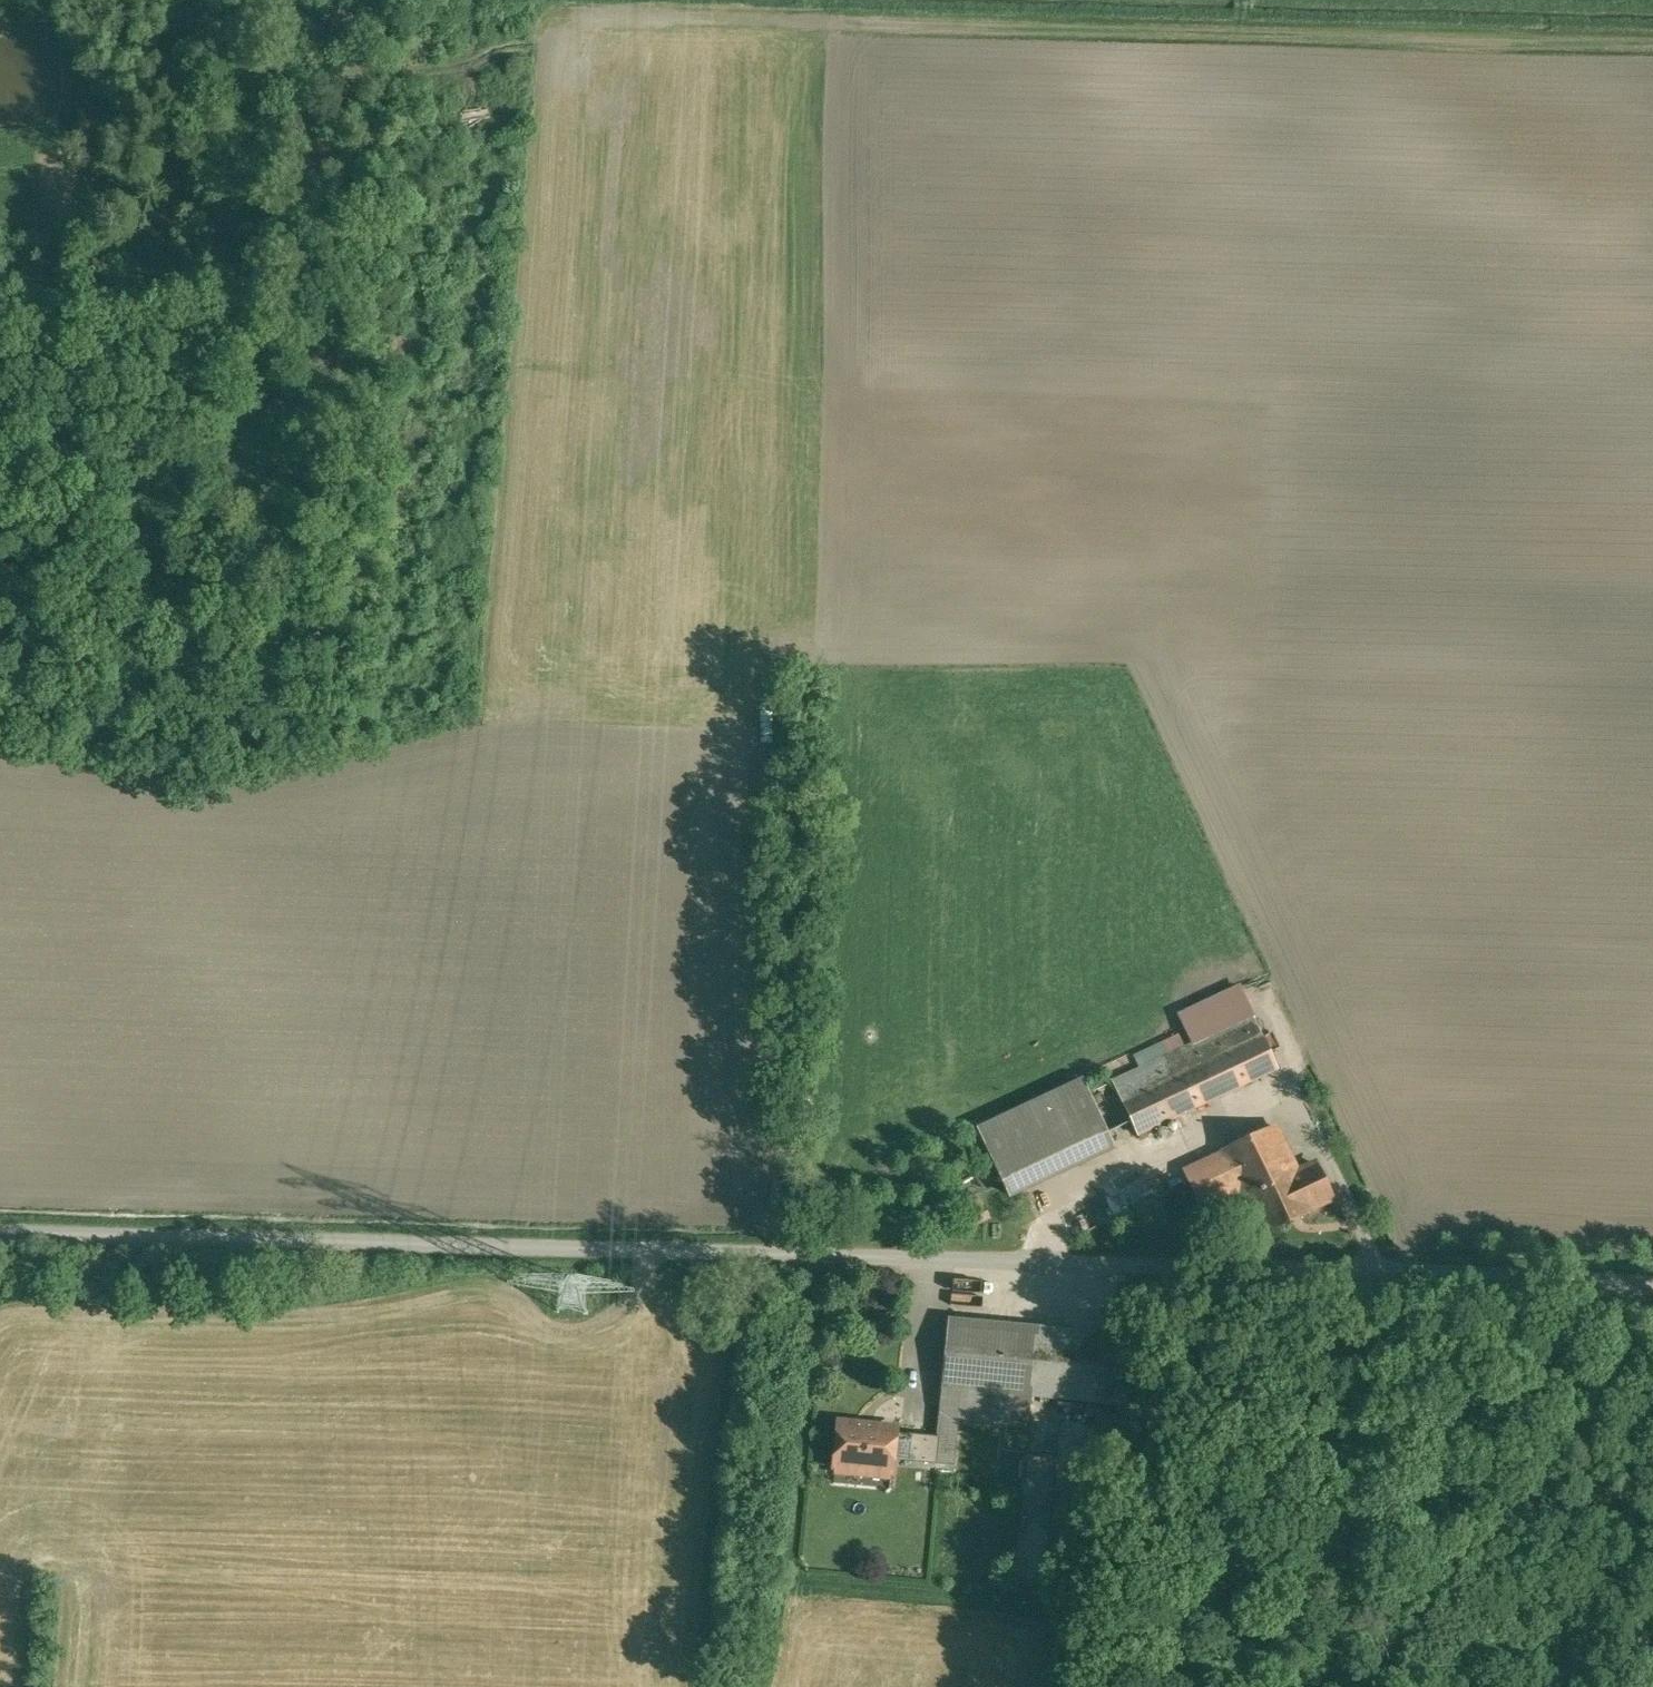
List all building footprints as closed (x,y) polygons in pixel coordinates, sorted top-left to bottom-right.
[(1238,985),(1178,1013),(1193,1045),(1253,1017),(1238,985)] [(1193,1045),(1113,1083),(1138,1135),(1278,1069),(1253,1017),(1193,1045)] [(1082,1081),(980,1129),(1012,1198),(1114,1150),(1082,1081)] [(1277,1128),(1186,1171),(1204,1208),(1242,1190),(1263,1233),(1332,1200),(1315,1164),(1298,1172),(1277,1128)] [(1133,1339),(950,1321),(942,1403),(1029,1411),(1030,1395),(1127,1405),(1133,1339)] [(896,1429),(840,1423),(835,1472),(857,1474),(857,1469),(893,1473),(894,1460),(936,1464),(939,1438),(896,1434),(896,1429)]
